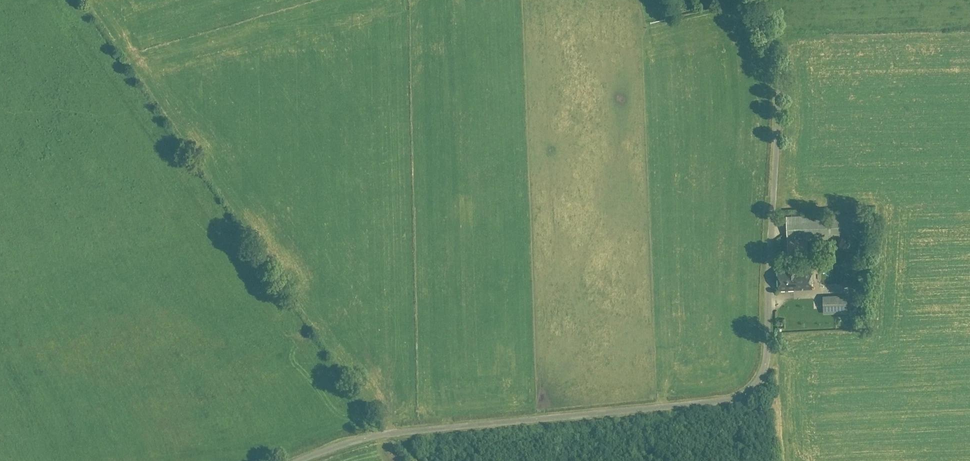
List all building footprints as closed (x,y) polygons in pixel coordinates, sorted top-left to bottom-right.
[(860,213),(786,216),(788,256),(808,255),(807,241),(862,238),(860,213)] [(854,266),(861,255),(852,248),(845,259),(854,266)] [(811,269),(778,270),(779,290),(811,288),(811,269)] [(826,313),(850,313),(849,297),(825,298),(826,313)]
